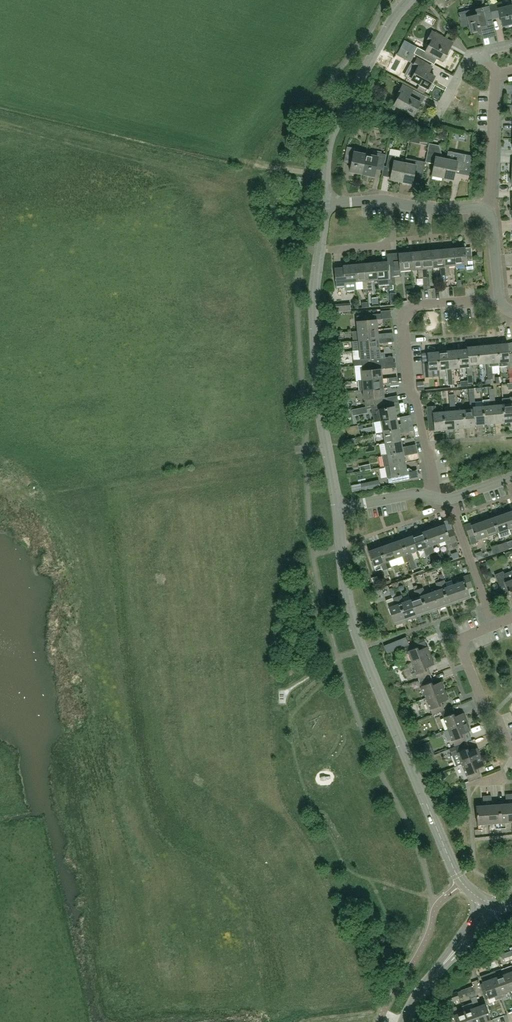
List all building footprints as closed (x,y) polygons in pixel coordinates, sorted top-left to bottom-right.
[(511,25),(511,7),(511,6),(503,8),(502,3),(490,6),(493,17),(499,15),(502,27),(511,25)] [(461,28),(468,26),(471,35),(481,32),(479,27),(486,25),(486,28),(491,27),(491,24),(493,24),(488,6),(474,10),(458,14),(461,28)] [(417,47),(414,53),(434,64),(437,59),(442,62),(443,61),(445,61),(450,51),(449,49),(439,43),(442,37),(431,31),(425,43),(428,45),(425,51),(417,47)] [(427,88),(434,76),(423,70),(427,63),(416,58),(413,65),(417,67),(411,79),(427,88)] [(413,116),(420,103),(409,96),(412,90),(402,84),(395,97),(397,98),(394,105),(413,116)] [(431,175),(442,178),(446,159),(440,158),(441,153),(439,145),(429,143),(425,162),(426,162),(434,164),(431,175)] [(349,171),(362,174),(366,155),(359,153),(360,149),(347,147),(345,159),(351,160),(349,171)] [(366,155),(362,174),(374,176),(376,165),(384,167),(386,155),(372,152),(372,156),(366,155)] [(446,159),(442,178),(453,180),(456,168),(462,169),(465,154),(454,152),(452,160),(446,159)] [(390,179),(401,182),(405,163),(399,162),(400,157),(388,155),(386,167),(392,168),(390,179)] [(405,163),(402,182),(412,184),(412,182),(414,172),(423,174),(425,162),(411,160),(406,158),(405,163)] [(472,257),(466,258),(465,248),(454,249),(455,266),(467,265),(467,270),(473,269),(472,257)] [(449,267),(455,266),(454,249),(443,250),(445,276),(450,276),(449,267)] [(443,250),(431,251),(433,268),(440,267),(441,277),(445,276),(443,250)] [(433,268),(431,251),(420,252),(422,278),(427,278),(427,269),(433,268)] [(422,278),(420,252),(409,253),(411,270),(417,269),(418,279),(422,278)] [(411,270),(409,253),(398,255),(399,261),(393,262),(394,279),(400,278),(400,271),(411,270)] [(387,262),(376,263),(377,280),(378,286),(395,285),(394,279),(393,262),(387,262)] [(372,293),(372,290),(371,281),(377,280),(376,263),(365,264),(367,290),(367,293),(372,293)] [(354,265),(355,282),(362,282),(363,291),(367,290),(365,264),(354,265)] [(356,290),(355,282),(354,265),(342,267),(343,269),(334,269),(336,289),(345,288),(347,291),(356,290)] [(357,322),(358,331),(377,329),(376,320),(381,320),(381,314),(356,316),(357,322)] [(496,336),(496,327),(489,326),(488,335),(496,336)] [(358,331),(359,341),(393,338),(393,333),(378,335),(377,329),(358,331)] [(354,351),(360,351),(360,350),(379,348),(379,344),(394,342),(393,338),(359,341),(353,342),(354,351)] [(499,366),(497,344),(487,345),(489,366),(486,366),(487,373),(492,372),(492,367),(499,366)] [(508,353),(507,344),(497,344),(499,366),(499,367),(506,366),(507,368),(511,368),(511,353),(508,353)] [(489,366),(487,345),(477,346),(479,364),(486,363),(486,366),(489,366)] [(479,364),(477,346),(467,347),(467,349),(469,369),(466,370),(467,377),(472,376),(471,365),(479,364)] [(380,358),(379,348),(360,350),(360,351),(361,360),(354,361),(354,366),(362,365),(386,363),(394,362),(393,357),(380,358)] [(457,350),(459,368),(466,367),(466,370),(469,369),(467,349),(457,350)] [(459,368),(457,350),(447,351),(449,371),(446,371),(447,378),(452,378),(451,368),(459,368)] [(449,371),(447,351),(437,352),(439,370),(446,369),(446,371),(449,371)] [(439,370),(437,352),(427,353),(428,363),(423,363),(424,378),(432,377),(431,370),(439,370)] [(362,381),(382,379),(381,370),(386,369),(386,363),(362,365),(362,371),(361,371),(362,381)] [(382,379),(362,381),(358,382),(359,390),(363,390),(383,388),(382,384),(397,382),(397,377),(382,379)] [(365,407),(374,405),(389,403),(388,398),(384,398),(383,388),(363,390),(364,400),(365,400),(365,407)] [(483,406),(484,424),(494,423),(492,403),(495,403),(494,396),(489,396),(490,405),(483,406)] [(503,404),(504,422),(511,422),(511,397),(502,398),(503,404)] [(473,405),(475,405),(474,398),(469,398),(470,409),(463,410),(464,428),(475,427),(474,425),(473,405)] [(443,412),(444,430),(455,429),(453,409),(455,408),(454,402),(449,402),(450,411),(443,412)] [(375,422),(381,421),(397,418),(395,407),(389,408),(389,403),(374,405),(375,410),(373,410),(375,422)] [(492,403),(494,423),(504,422),(503,404),(495,405),(495,403),(492,403)] [(473,405),(474,425),(484,424),(483,406),(475,407),(475,405),(473,405)] [(426,407),(428,421),(433,420),(434,431),(444,430),(443,412),(435,413),(435,406),(426,407)] [(453,409),(455,429),(464,428),(463,410),(455,411),(455,408),(453,409)] [(397,418),(381,421),(383,432),(399,429),(402,429),(413,427),(412,422),(398,425),(397,418)] [(385,443),(401,440),(399,429),(383,432),(385,443)] [(401,440),(385,443),(387,455),(413,450),(412,445),(402,447),(401,440)] [(387,455),(383,455),(384,467),(385,467),(405,463),(404,456),(417,453),(416,449),(413,450),(387,455)] [(408,479),(405,463),(385,467),(388,483),(408,479)] [(502,512),(508,529),(511,528),(511,509),(502,512)] [(502,512),(492,516),(497,533),(499,538),(510,535),(508,529),(502,512)] [(487,537),(497,533),(492,516),(481,520),(487,537)] [(476,540),(487,537),(481,520),(465,526),(472,545),(477,543),(476,540)] [(443,522),(432,526),(438,543),(449,540),(450,543),(456,541),(452,529),(446,531),(443,522)] [(422,530),(430,553),(434,552),(432,545),(438,543),(432,526),(422,530)] [(411,534),(417,550),(423,548),(426,555),(430,553),(422,530),(411,534)] [(400,537),(408,561),(412,559),(410,553),(417,550),(411,534),(400,537)] [(389,541),(396,558),(402,556),(405,562),(408,561),(400,537),(389,541)] [(382,544),(379,545),(387,569),(391,567),(391,566),(389,561),(396,558),(389,541),(382,544)] [(387,569),(379,545),(368,549),(374,566),(381,563),(383,570),(387,569)] [(511,598),(511,574),(511,571),(504,574),(503,572),(495,576),(500,588),(505,585),(511,598)] [(462,577),(464,580),(453,584),(459,601),(470,598),(467,589),(473,587),(469,575),(462,577)] [(459,601),(453,584),(446,586),(444,580),(440,581),(448,605),(459,601)] [(448,605),(440,581),(436,583),(438,589),(432,592),(438,609),(448,605)] [(438,609),(432,592),(425,594),(422,588),(419,589),(427,612),(438,609)] [(410,599),(416,616),(427,612),(419,589),(415,590),(417,597),(410,599)] [(397,596),(405,620),(416,616),(410,599),(403,602),(401,595),(397,596)] [(386,600),(389,607),(394,624),(405,620),(397,596),(386,600)] [(485,635),(489,643),(497,640),(494,632),(485,635)] [(405,646),(412,662),(431,655),(427,646),(420,649),(417,641),(405,646)] [(425,678),(431,676),(427,667),(434,664),(431,655),(412,662),(418,679),(424,677),(425,678)] [(418,679),(426,697),(444,690),(441,681),(434,684),(431,676),(425,678),(424,677),(418,679)] [(444,690),(426,697),(432,714),(444,710),(441,702),(448,699),(444,690)] [(441,712),(448,729),(467,721),(463,712),(456,715),(453,707),(441,712)] [(467,721),(448,729),(455,746),(466,741),(463,733),(470,730),(467,721)] [(455,747),(450,749),(456,766),(462,764),(480,756),(477,748),(470,750),(467,742),(455,747)] [(480,756),(462,764),(468,780),(480,776),(477,768),(484,765),(480,756)] [(476,806),(478,830),(483,830),(482,824),(495,823),(495,829),(506,828),(505,822),(511,822),(511,803),(476,806)] [(509,991),(511,990),(511,971),(503,975),(509,991)] [(493,978),(500,997),(504,996),(503,993),(509,991),(503,975),(493,978)] [(483,982),(489,999),(494,996),(495,999),(500,997),(493,978),(483,982)] [(448,1002),(449,1002),(459,998),(457,992),(446,996),(448,1002)] [(474,1007),(480,1021),(486,1021),(491,1020),(485,1003),(480,1005),(476,996),(471,998),(474,1007)] [(464,1011),(459,1013),(456,1006),(450,1009),(452,1016),(454,1016),(456,1021),(468,1021),(464,1011)] [(464,1011),(468,1021),(480,1021),(474,1007),(464,1011)] [(504,1017),(502,1007),(493,1009),(495,1019),(504,1017)]
